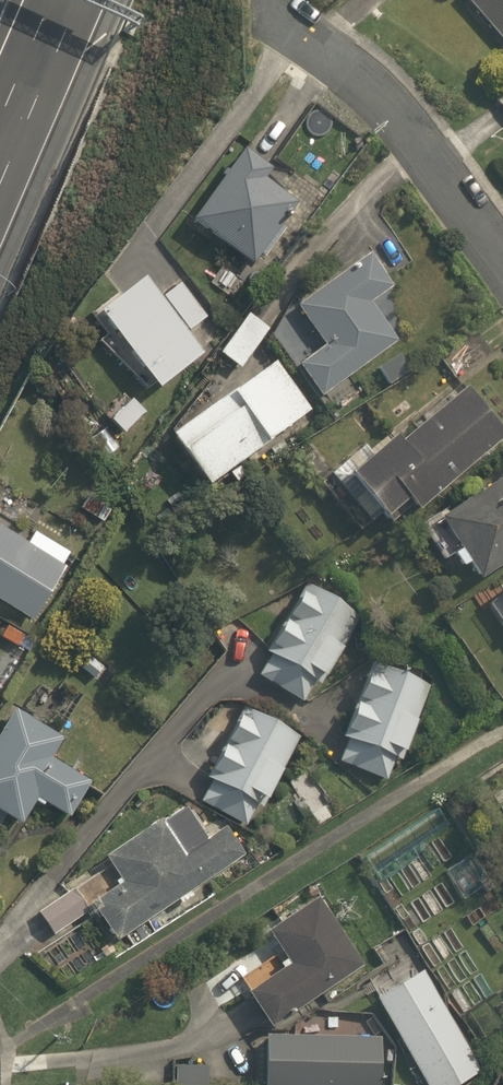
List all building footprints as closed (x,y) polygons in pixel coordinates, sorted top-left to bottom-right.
[(502,36),(502,0),(473,0),(502,36)] [(502,115),(502,94),(493,101),(502,115)] [(309,195),(243,150),(192,224),(257,270),(309,195)] [(306,362),(326,392),(401,342),(370,295),(408,270),(394,248),(304,308),(329,347),(306,362)] [(148,278),(103,313),(156,383),(226,330),(184,275),(160,293),(148,278)] [(273,325),(251,309),(220,352),(242,367),(273,325)] [(274,356),(173,428),(213,485),(314,413),(274,356)] [(357,468),(389,511),(411,494),(415,500),(502,433),(502,425),(471,382),(357,468)] [(472,566),(502,550),(502,471),(441,504),(472,566)] [(31,620),(71,556),(0,512),(0,601),(31,620)] [(309,703),(361,604),(309,576),(257,676),(309,703)] [(484,593),(502,626),(502,582),(484,593)] [(373,655),(335,763),(396,785),(435,677),(373,655)] [(199,799),(251,826),(299,734),(247,707),(199,799)] [(14,713),(0,736),(0,806),(25,821),(36,802),(65,818),(89,776),(52,754),(60,740),(14,713)] [(120,931),(257,844),(179,803),(101,853),(110,865),(40,910),(59,940),(106,910),(120,931)] [(249,989),(269,1022),(365,965),(323,894),(271,925),(294,963),(249,989)] [(380,985),(433,1084),(441,1084),(472,1069),(417,965),(380,985)] [(267,1084),(376,1084),(379,1040),(271,1033),(267,1084)]
